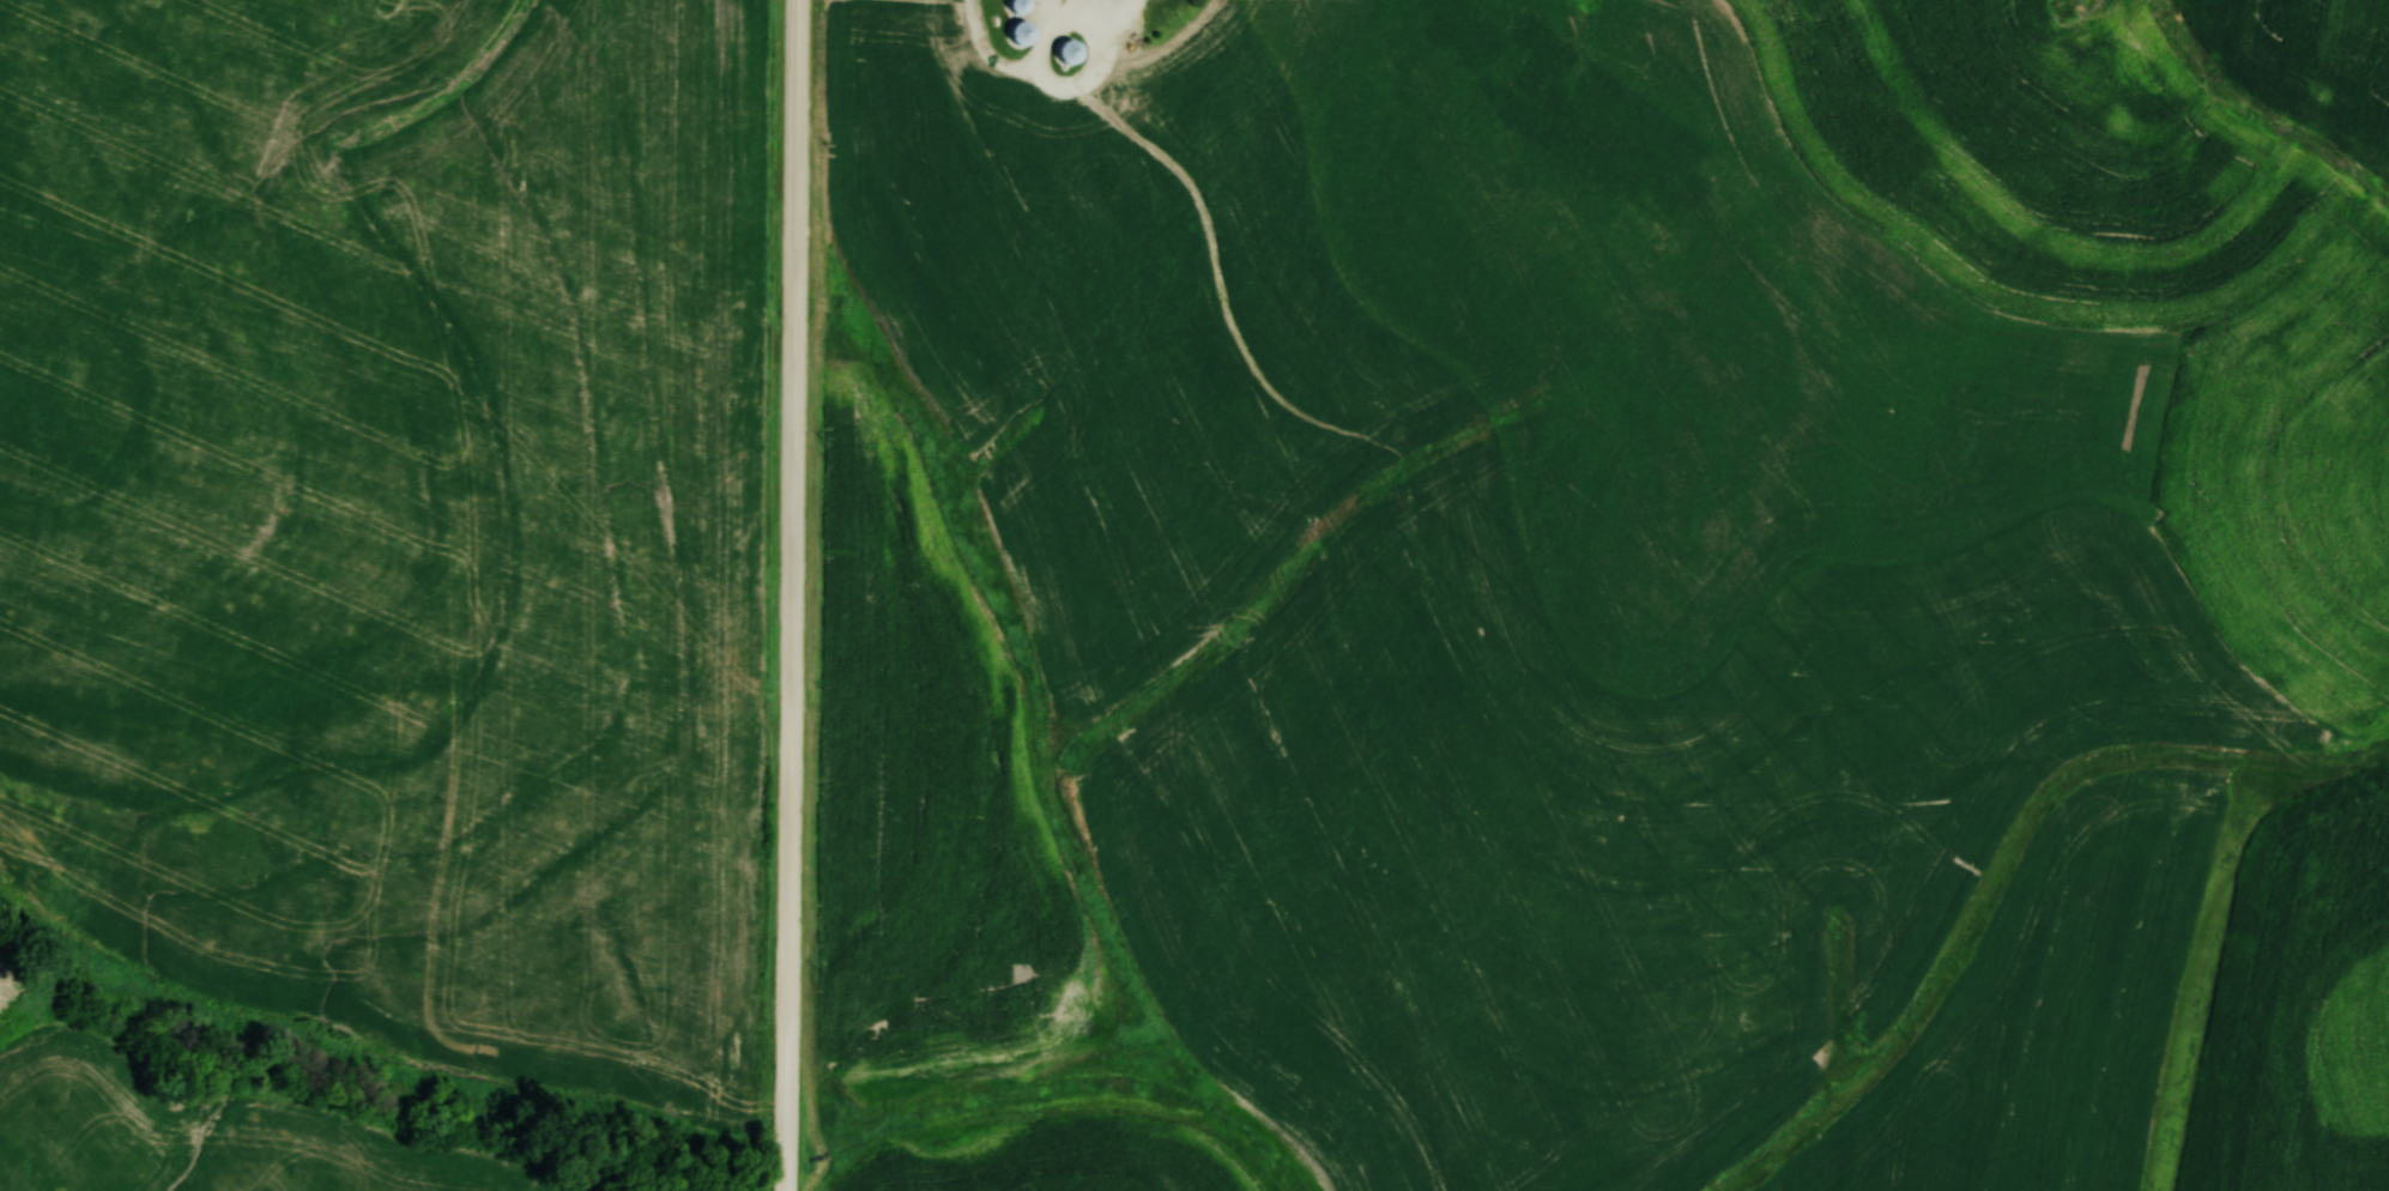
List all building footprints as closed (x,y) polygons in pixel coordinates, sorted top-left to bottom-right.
[(1072,38),(1056,48),(1066,66),(1082,56),(1072,38)]
